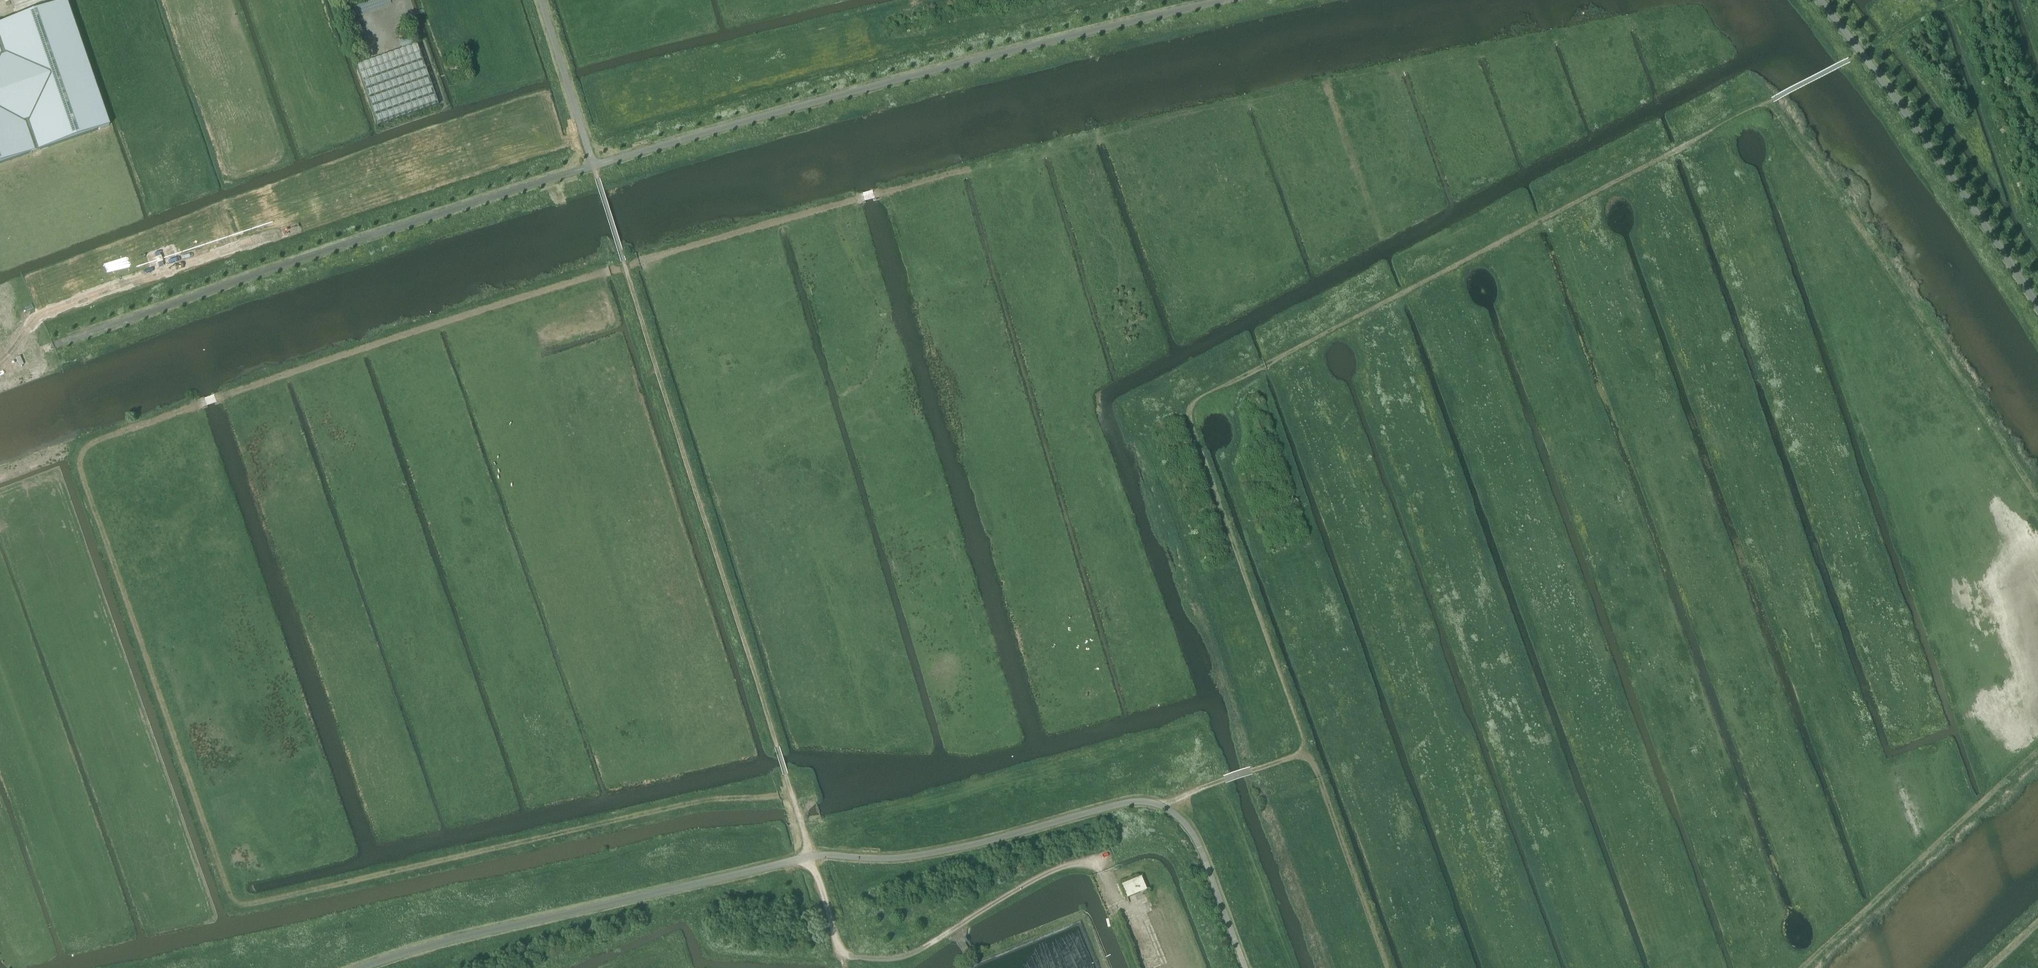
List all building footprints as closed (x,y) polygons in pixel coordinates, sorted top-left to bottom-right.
[(0,23),(0,163),(109,126),(65,0),(0,23)] [(16,13),(53,0),(12,0),(16,13)] [(402,48),(413,44),(410,36),(399,40),(402,48)] [(438,104),(417,44),(356,65),(378,126),(438,104)] [(1141,876),(1122,884),(1127,898),(1147,889),(1141,876)] [(1133,947),(1134,949),(1142,967),(1163,967),(1151,940),(1133,947)]
